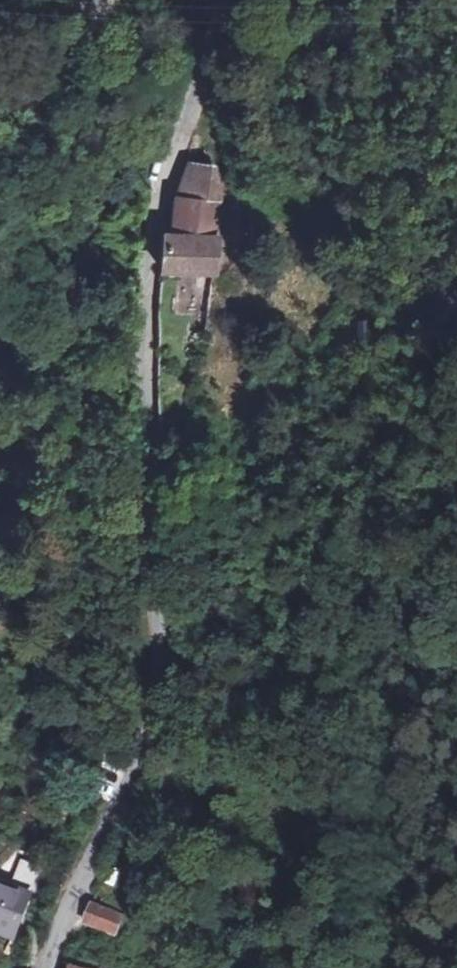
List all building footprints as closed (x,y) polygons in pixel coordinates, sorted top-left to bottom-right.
[(193,159),(180,195),(177,226),(170,226),(167,249),(166,262),(228,263),(228,251),(219,251),(218,191),(209,159),(193,159)] [(201,304),(203,287),(181,285),(179,302),(201,304)] [(25,884),(0,875),(0,922),(10,926),(25,884)] [(89,919),(111,930),(118,918),(93,903),(86,917),(89,919)]
